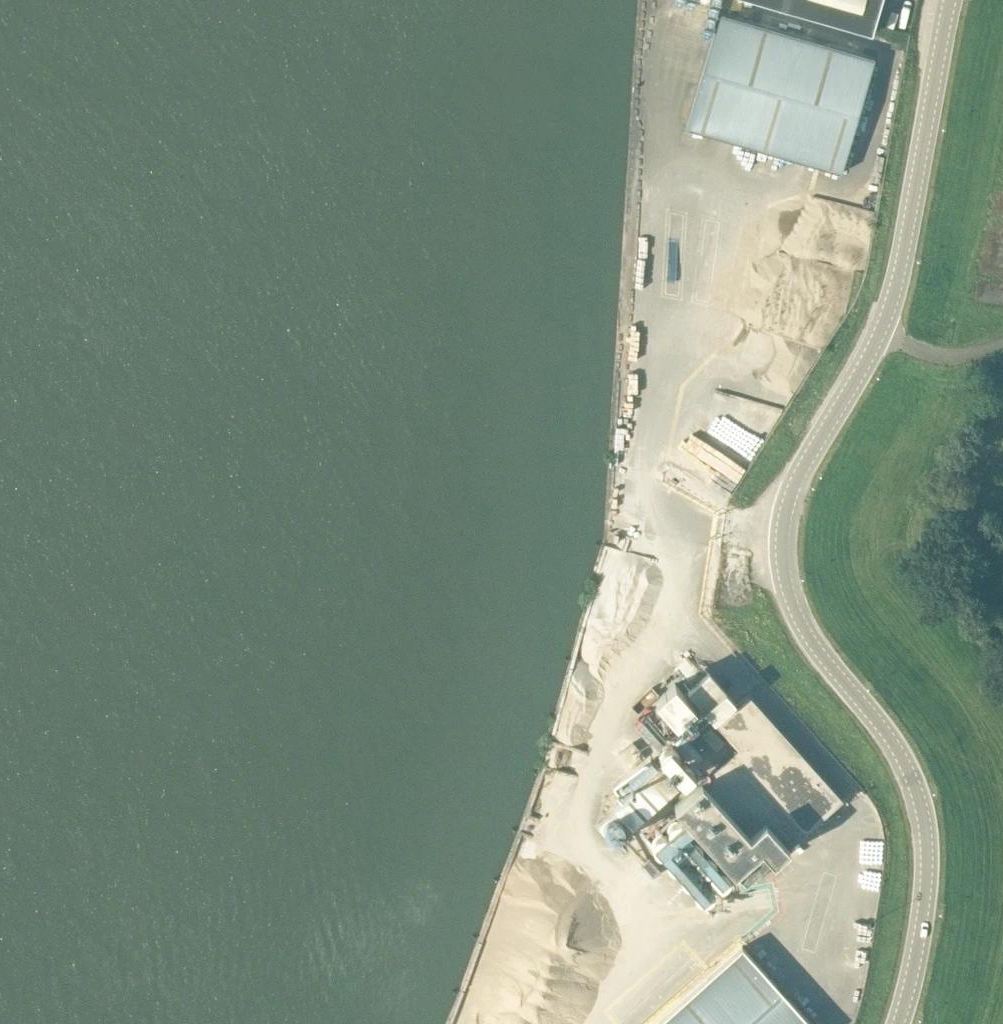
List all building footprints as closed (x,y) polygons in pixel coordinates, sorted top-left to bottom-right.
[(871,34),(881,0),(755,0),(871,34)] [(687,128),(842,173),(875,57),(720,12),(687,128)] [(686,689),(713,718),(734,700),(707,670),(686,689)] [(635,829),(702,904),(735,874),(673,804),(701,780),(690,768),(703,756),(682,732),(695,720),(688,713),(695,706),(674,683),(654,700),(644,715),(636,722),(657,746),(610,788),(594,828),(613,849),(635,829)] [(673,804),(735,874),(745,885),(842,798),(747,693),(714,722),(737,747),(701,780),(673,804)] [(701,734),(715,750),(724,742),(710,726),(701,734)] [(741,946),(655,1023),(811,1023),(741,946)]
